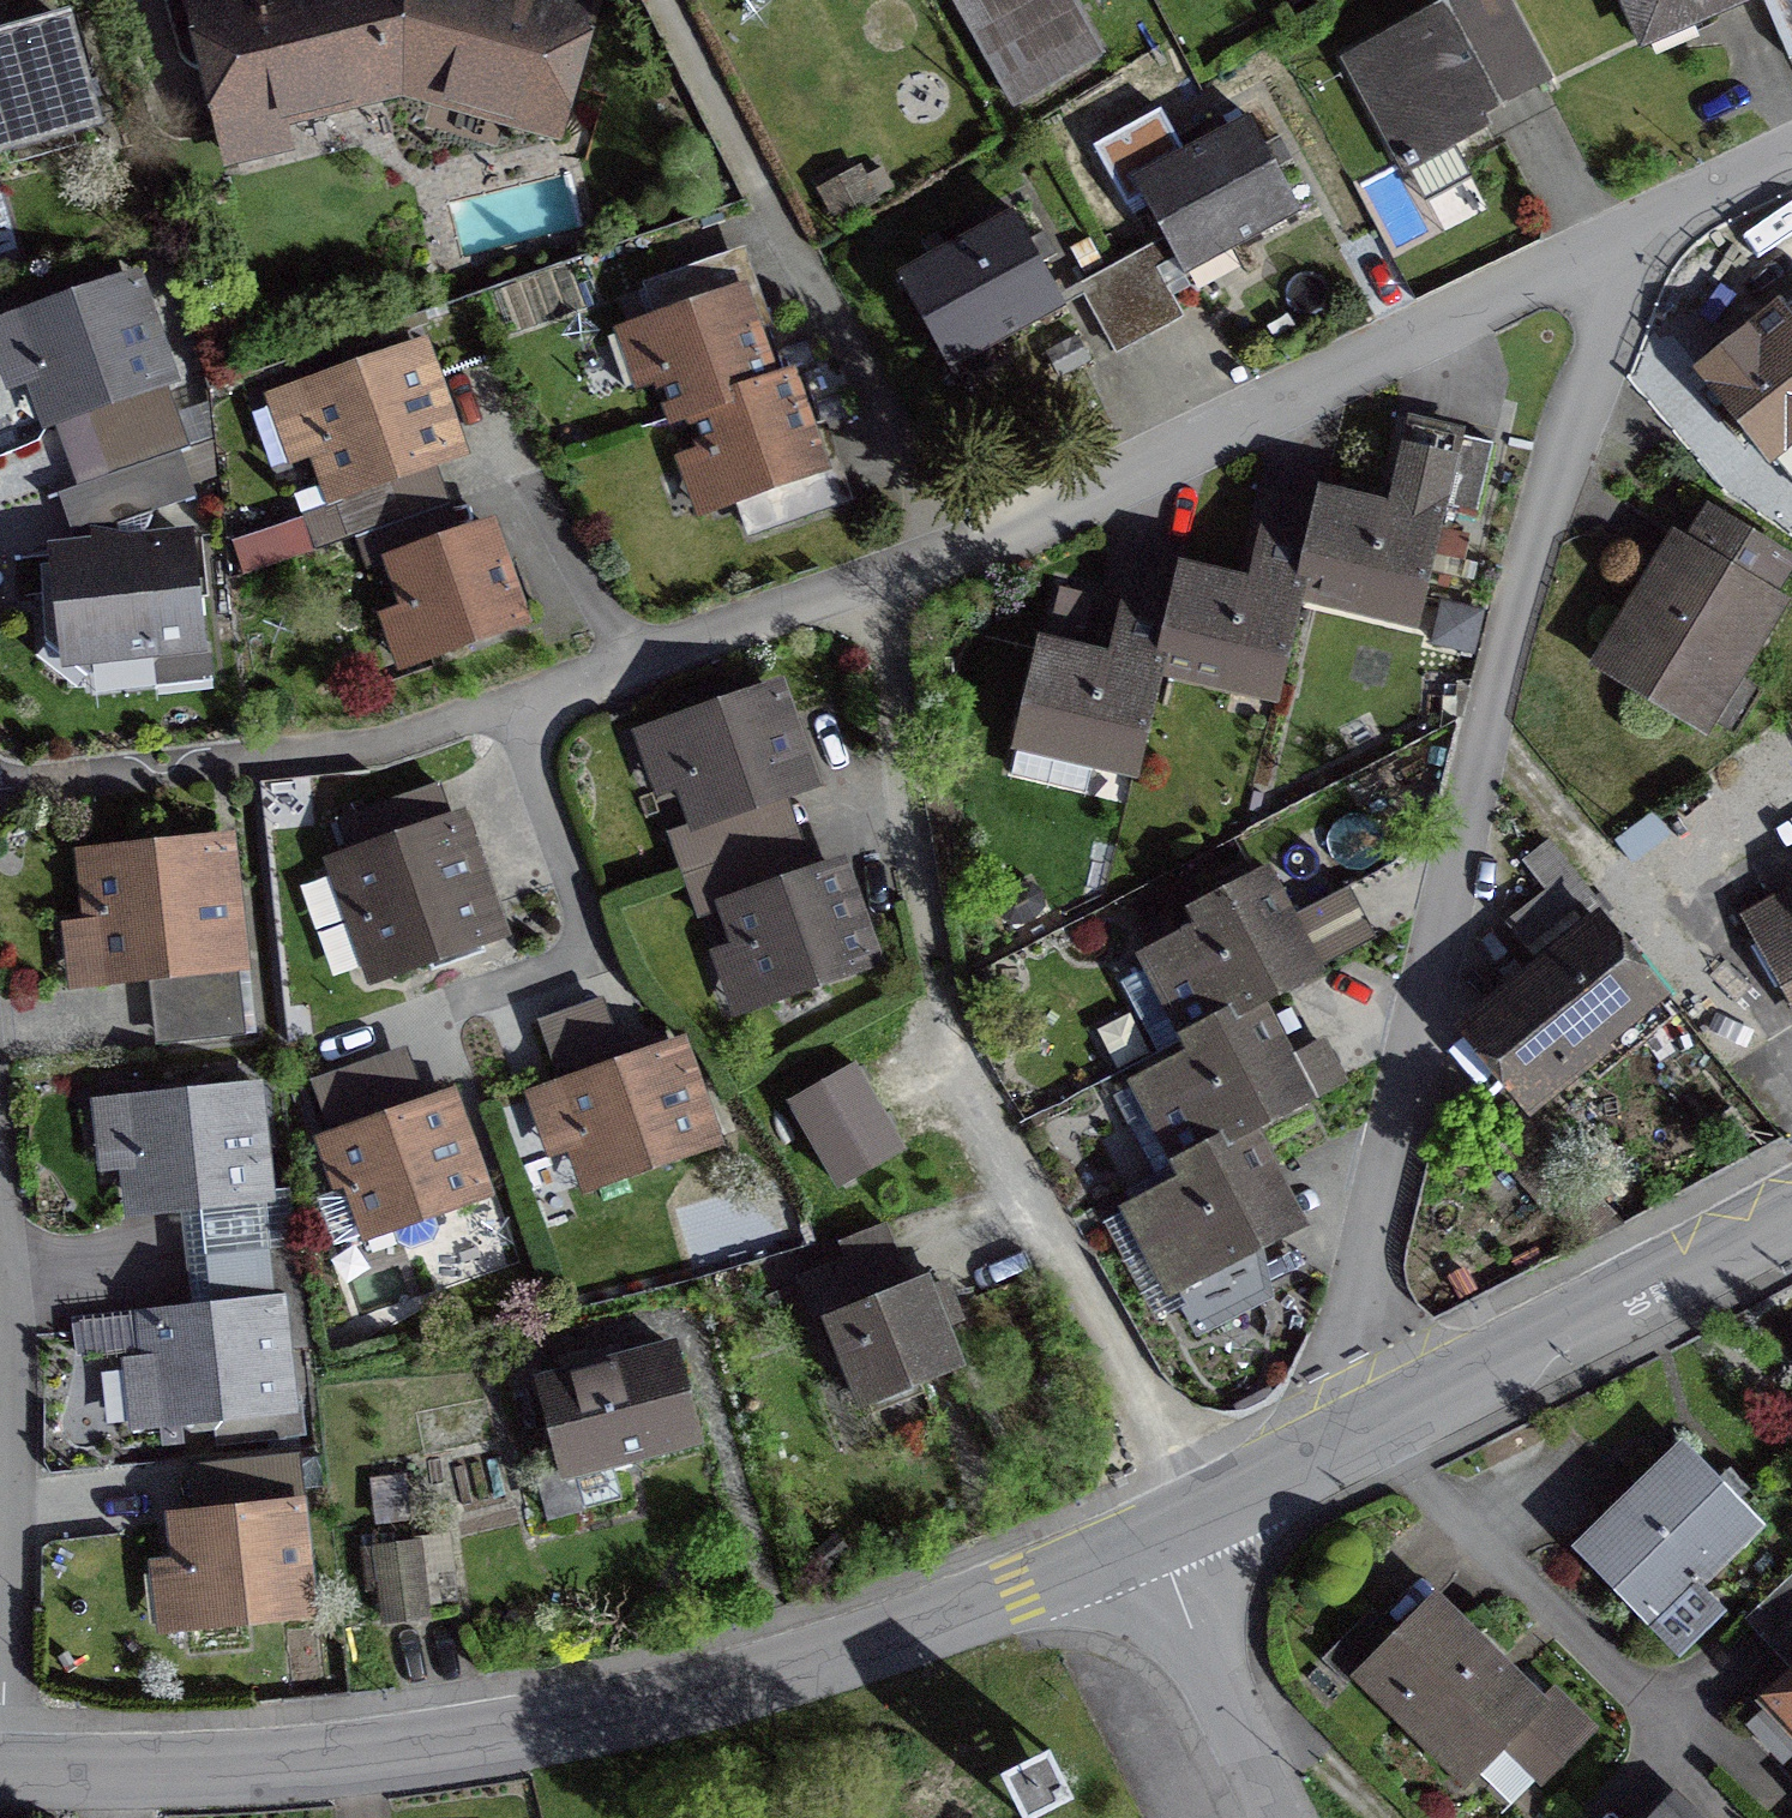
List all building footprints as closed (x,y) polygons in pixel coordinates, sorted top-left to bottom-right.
[(585,11),(547,0),(245,0),(192,14),(225,135),(387,92),(415,94),(551,132),(585,11)] [(1012,106),(1096,59),(1063,0),(953,0),(1012,106)] [(1541,84),(1496,0),(1457,0),(1345,60),(1404,171),(1407,170),(1424,201),(1464,179),(1448,148),(1483,129),(1477,118),(1541,84)] [(1643,37),(1727,0),(1627,0),(1643,37)] [(1785,62),(1791,59),(1791,0),(1767,0),(1760,3),(1785,62)] [(0,45),(0,146),(90,120),(64,27),(0,45)] [(1297,213),(1245,119),(1129,183),(1173,262),(1220,236),(1228,251),(1297,213)] [(1157,162),(1141,132),(1111,149),(1127,179),(1157,162)] [(872,202),(859,180),(822,201),(834,222),(872,202)] [(1062,309),(1010,214),(894,277),(937,356),(984,330),(993,346),(1062,309)] [(1150,245),(1081,282),(1116,346),(1134,336),(1169,317),(1184,309),(1150,245)] [(645,289),(657,323),(611,338),(606,347),(622,390),(656,378),(671,420),(688,413),(720,504),(817,470),(811,453),(785,379),(768,385),(740,308),(735,295),(686,312),(674,279),(645,289)] [(15,325),(48,419),(161,379),(128,285),(15,325)] [(1773,310),(1696,372),(1700,377),(1691,385),(1701,398),(1710,390),(1766,459),(1791,438),(1791,324),(1787,328),(1773,310)] [(447,451),(414,358),(300,398),(333,491),(447,451)] [(151,462),(185,450),(173,417),(139,429),(151,462)] [(1106,671),(1037,655),(1011,766),(1019,779),(1072,792),(1084,784),(1092,753),(1108,745),(1136,751),(1158,661),(1233,679),(1248,670),(1276,676),(1296,592),(1299,593),(1300,587),(1374,604),(1388,595),(1416,602),(1443,498),(1394,485),(1390,504),(1385,521),(1317,505),(1301,571),(1254,560),(1249,580),(1246,596),(1177,580),(1161,646),(1114,635),(1110,652),(1106,671)] [(1675,539),(1595,670),(1697,733),(1777,602),(1763,594),(1782,563),(1721,525),(1702,556),(1675,539)] [(389,565),(421,656),(517,622),(485,531),(389,565)] [(86,551),(51,555),(59,624),(43,644),(85,679),(100,658),(194,648),(183,541),(135,546),(134,545),(88,535),(86,551)] [(698,823),(801,787),(768,694),(665,730),(698,823)] [(698,823),(665,835),(695,920),(729,907),(698,823)] [(490,936),(451,825),(337,865),(376,976),(490,936)] [(1605,922),(1545,845),(1523,864),(1543,897),(1504,926),(1541,971),(1466,1032),(1523,1101),(1650,996),(1596,930),(1605,922)] [(217,846),(87,860),(100,980),(158,974),(166,1045),(241,1037),(233,963),(230,964),(217,846)] [(762,1001),(864,964),(831,871),(729,907),(762,1001)] [(1117,984),(1154,1055),(1189,1037),(1198,1053),(1109,1099),(1151,1179),(1180,1163),(1189,1179),(1130,1209),(1172,1289),(1289,1229),(1258,1169),(1240,1132),(1298,1102),(1266,1040),(1248,1006),(1306,976),(1271,907),(1256,880),(1198,910),(1206,926),(1148,956),(1153,966),(1117,984)] [(1745,919),(1791,1001),(1791,892),(1745,919)] [(671,1051),(622,1069),(615,1049),(553,1070),(590,1182),(702,1143),(671,1051)] [(852,1069),(787,1107),(834,1187),(899,1150),(852,1069)] [(255,1195),(245,1097),(125,1110),(136,1208),(255,1195)] [(322,1120),(330,1142),(327,1143),(344,1191),(314,1202),(329,1247),(387,1227),(393,1246),(406,1251),(428,1244),(434,1231),(428,1213),(474,1196),(441,1103),(364,1130),(356,1108),(322,1120)] [(1571,1172),(1532,1131),(1497,1162),(1536,1204),(1571,1172)] [(796,1280),(810,1317),(843,1303),(828,1267),(796,1280)] [(1179,1302),(1195,1334),(1258,1301),(1241,1270),(1179,1302)] [(953,1369),(920,1284),(827,1321),(860,1406),(953,1369)] [(148,1322),(159,1420),(278,1407),(267,1309),(148,1322)] [(693,1440),(670,1351),(618,1365),(536,1386),(559,1473),(536,1479),(546,1519),(586,1509),(584,1498),(575,1490),(570,1471),(693,1440)] [(1620,1506),(1628,1514),(1582,1558),(1675,1654),(1716,1613),(1693,1589),(1756,1527),(1679,1448),(1620,1506)] [(263,1498),(298,1494),(294,1458),(259,1462),(263,1498)] [(176,1522),(187,1624),(301,1611),(289,1510),(176,1522)] [(373,1550),(383,1624),(422,1619),(413,1545),(373,1550)] [(1538,1779),(1586,1730),(1550,1694),(1537,1707),(1429,1601),(1393,1636),(1368,1611),(1318,1662),(1343,1687),(1354,1675),(1396,1717),(1406,1706),(1475,1774),(1503,1745),(1538,1779)] [(1768,1703),(1785,1721),(1760,1743),(1779,1763),(1791,1751),(1791,1682),(1768,1703)] [(1050,1749),(1001,1771),(1023,1817),(1033,1817),(1073,1800),(1050,1749)]
